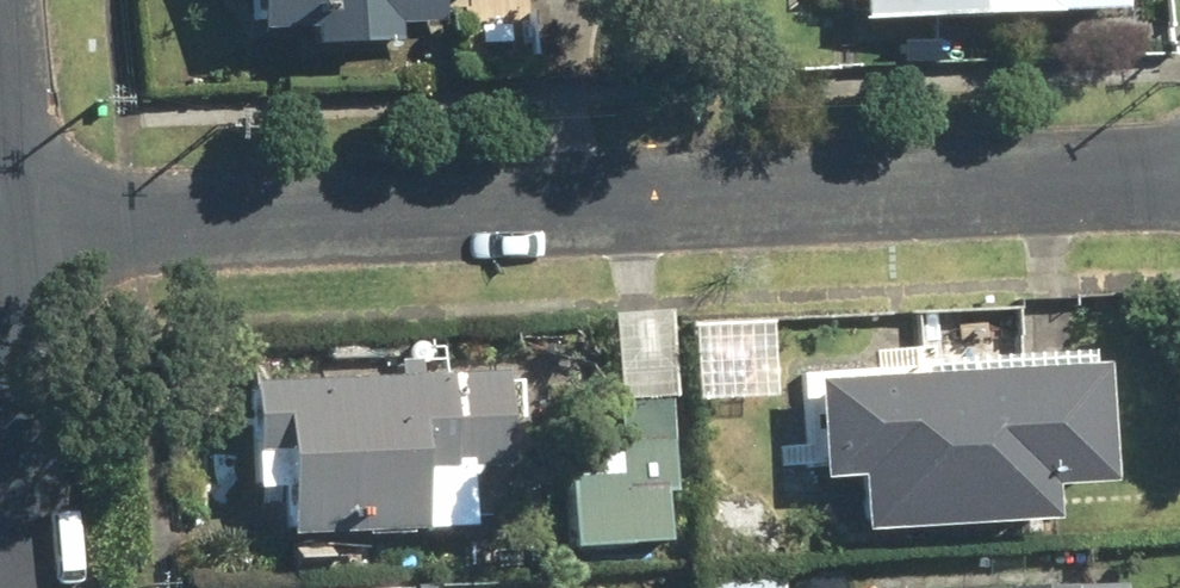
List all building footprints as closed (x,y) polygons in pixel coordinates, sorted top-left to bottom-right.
[(425,34),(423,0),(223,0),(227,48),(425,34)] [(849,24),(1054,27),(1055,0),(849,0),(849,24)] [(1071,372),(799,388),(805,500),(1077,484),(1071,372)] [(493,378),(225,390),(232,536),(500,524),(493,378)] [(557,412),(562,546),(657,542),(651,408),(557,412)]
